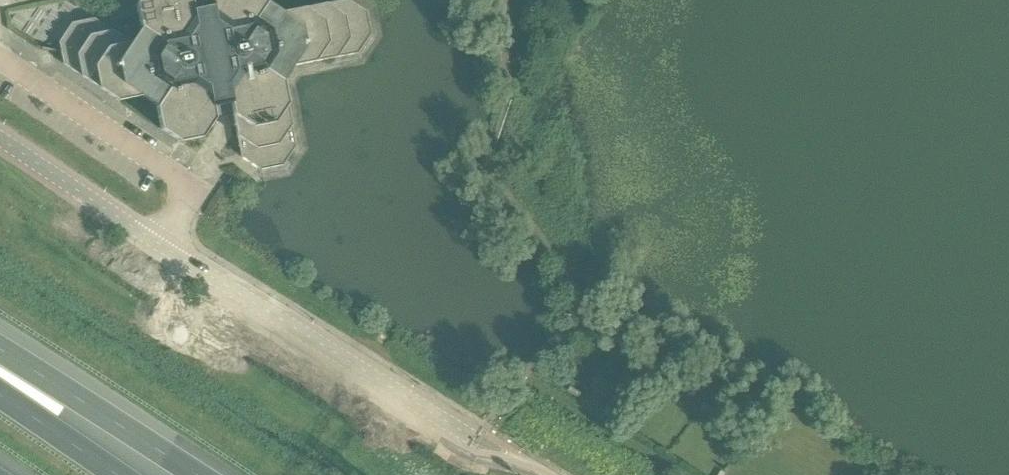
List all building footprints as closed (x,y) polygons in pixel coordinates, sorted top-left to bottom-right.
[(234,123),(241,157),(260,170),(282,165),(295,146),(282,81),(292,66),(357,53),(370,34),(365,11),(348,0),(340,0),(281,12),(266,2),(266,1),(266,0),(138,0),(135,4),(139,27),(140,27),(130,42),(93,18),(71,22),(58,41),(63,64),(118,101),(140,96),(155,106),(160,129),(179,142),(201,137),(214,118),(212,107),(216,106),(217,112),(218,112),(228,118),(228,119),(229,119),(226,104),(230,104),(234,123)]
